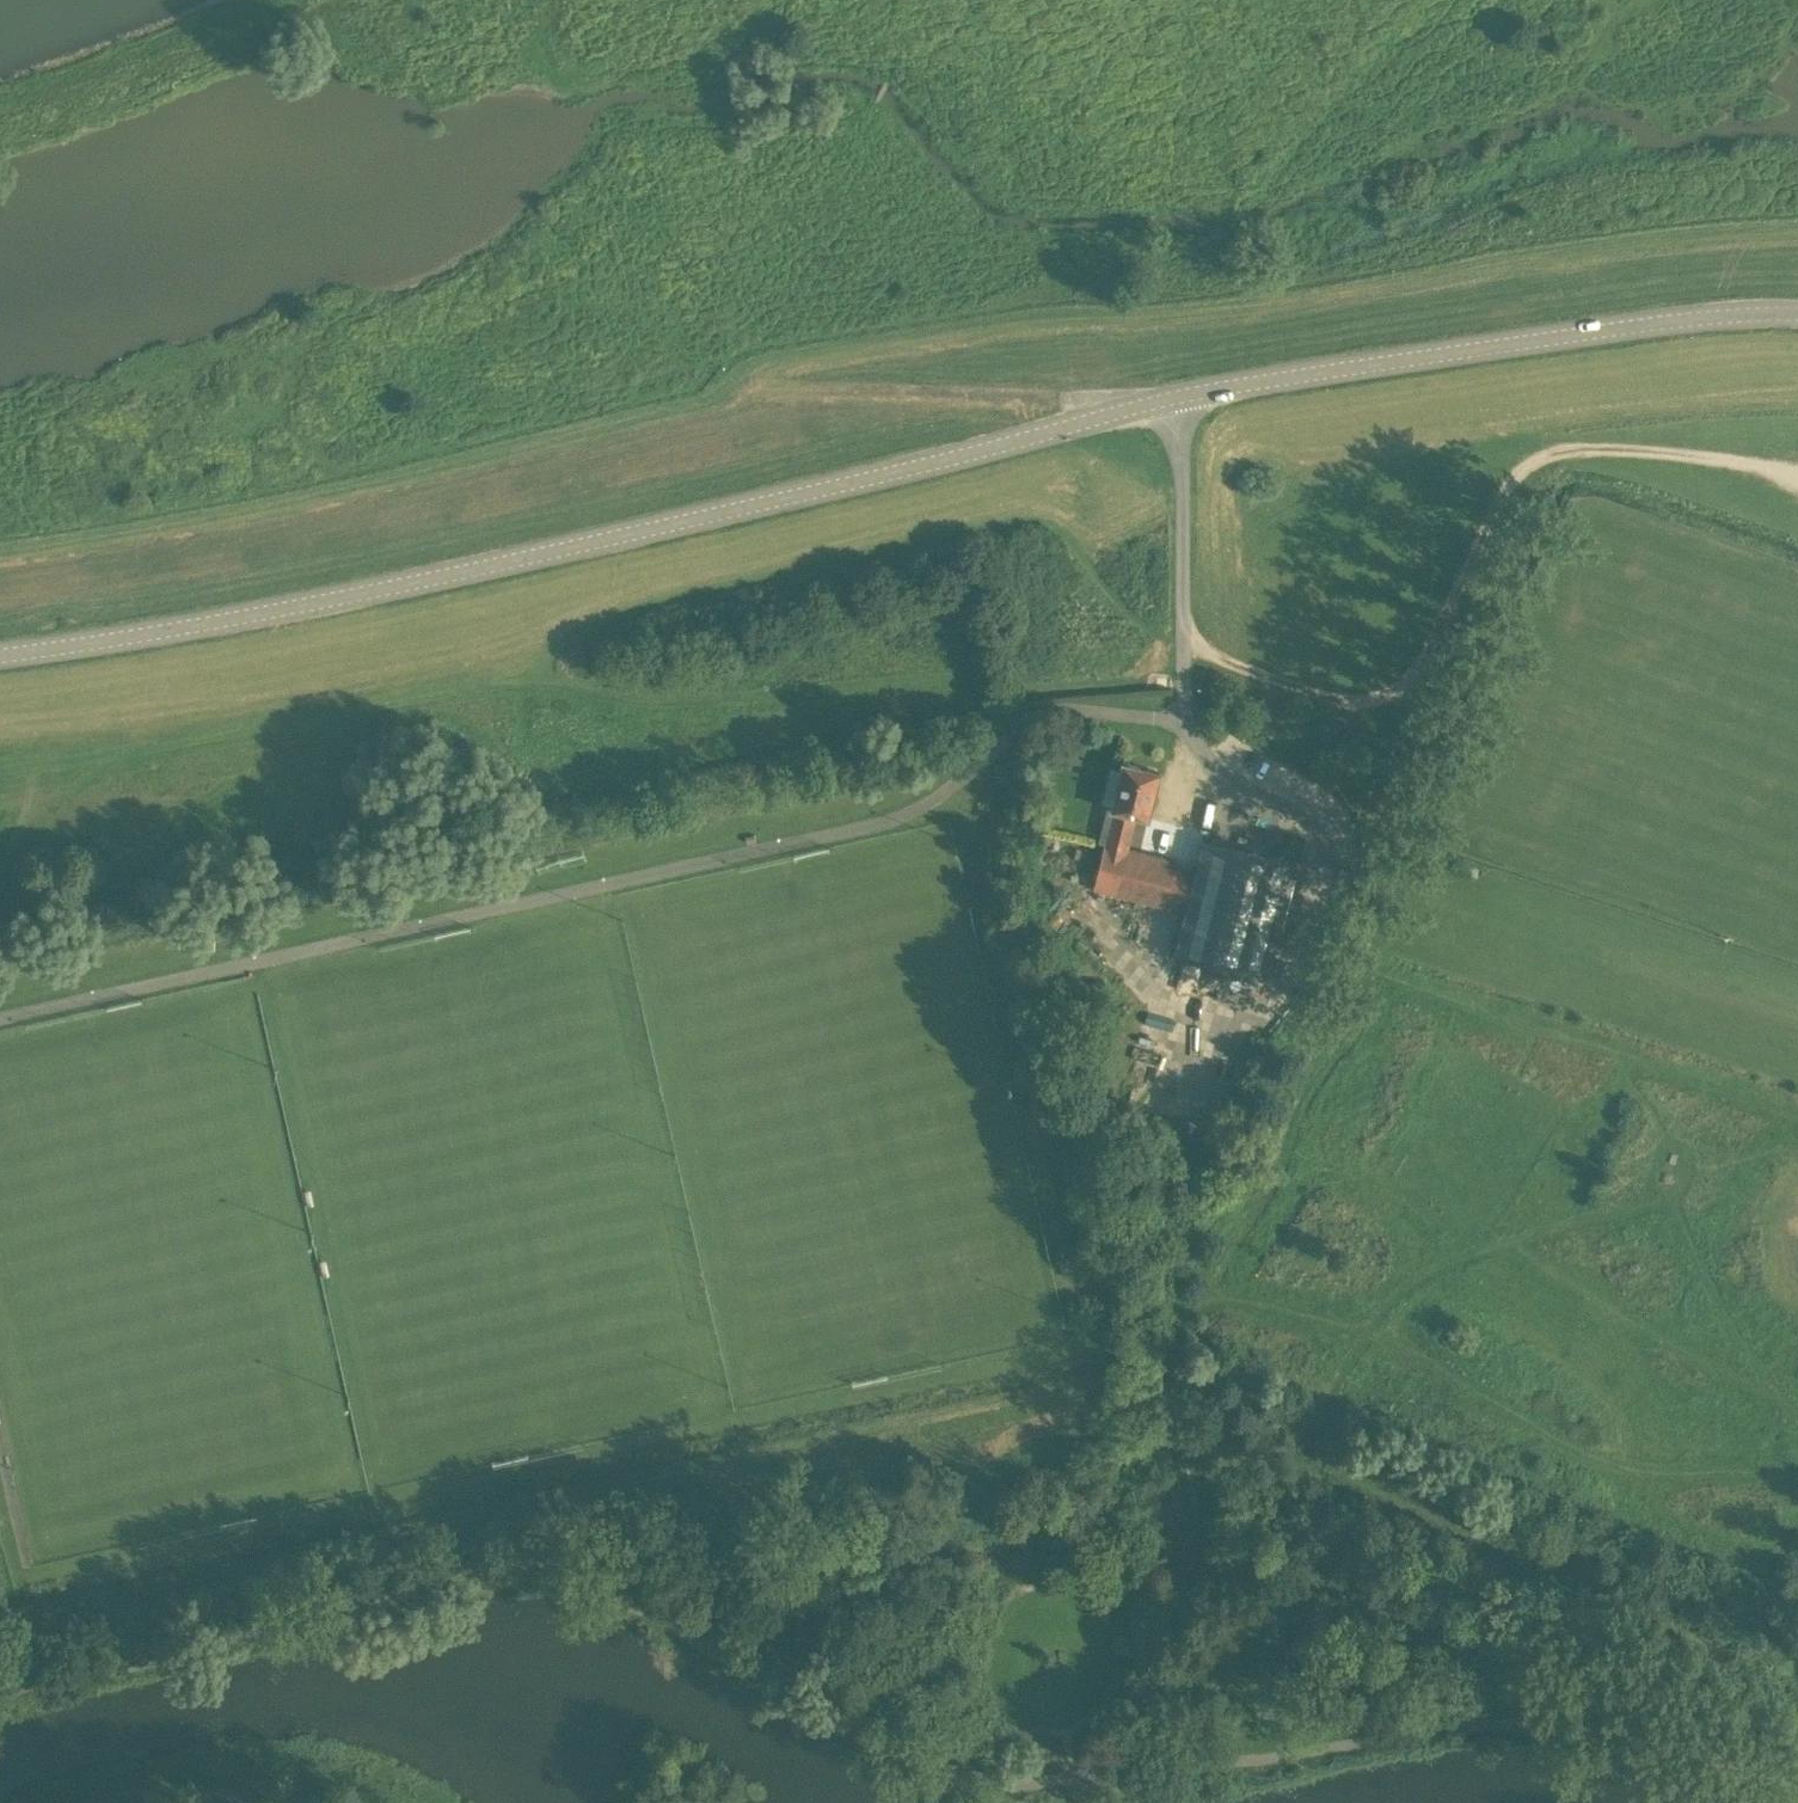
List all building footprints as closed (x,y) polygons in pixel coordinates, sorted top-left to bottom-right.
[(1108,806),(1104,822),(1132,829),(1136,815),(1148,818),(1159,772),(1122,762),(1111,807),(1108,806)] [(1101,860),(1098,872),(1094,888),(1184,911),(1174,954),(1269,978),(1297,863),(1203,838),(1195,870),(1175,865),(1175,859),(1128,847),(1132,829),(1104,822),(1095,858),(1101,860)]
